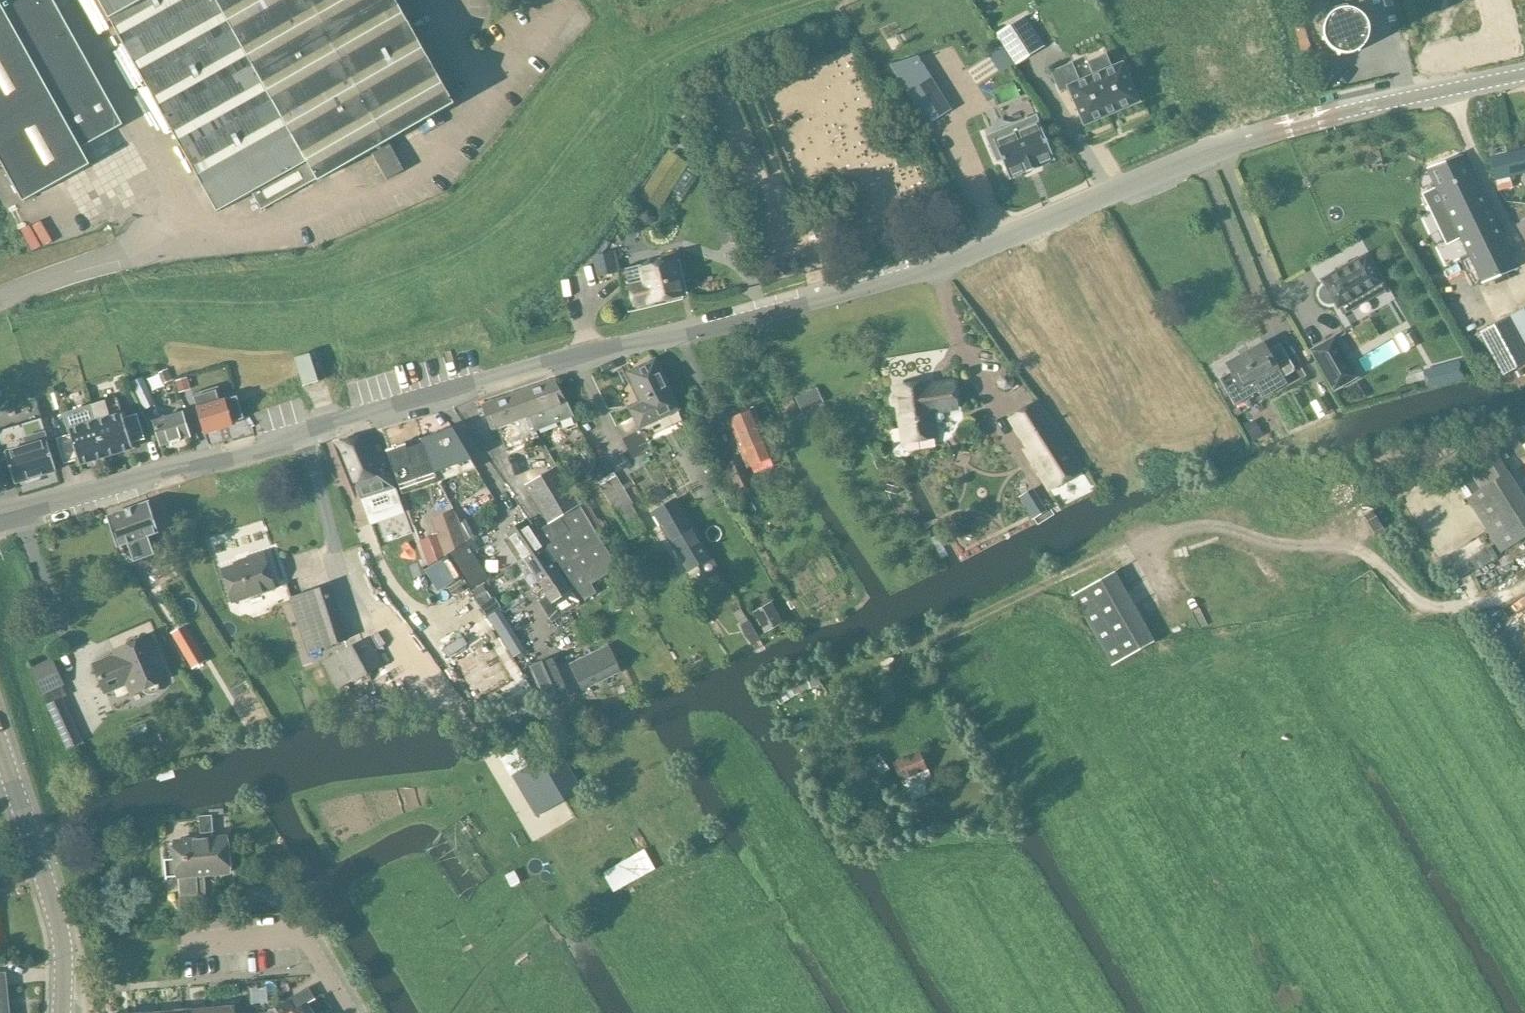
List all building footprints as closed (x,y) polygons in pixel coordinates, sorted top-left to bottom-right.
[(24,202),(91,165),(82,148),(123,125),(54,0),(8,0),(1,4),(0,2),(0,160),(24,202)] [(217,212),(252,193),(262,210),(454,103),(396,0),(100,0),(217,212)] [(1337,55),(1340,55),(1340,54),(1359,49),(1360,51),(1362,49),(1360,48),(1366,30),(1368,29),(1367,27),(1366,27),(1353,14),(1353,12),(1351,11),(1350,13),(1332,17),(1331,16),(1329,18),(1330,19),(1324,37),(1323,37),(1323,40),(1325,39),(1338,53),(1337,55)] [(1010,24),(994,35),(1014,65),(1042,47),(1024,19),(1022,16),(1010,24)] [(1060,92),(1068,88),(1084,126),(1140,102),(1123,61),(1111,66),(1106,54),(1088,62),(1093,74),(1079,80),(1072,63),(1051,72),(1060,92)] [(918,57),(890,65),(909,95),(932,80),(918,57)] [(1037,164),(1054,158),(1036,114),(1024,119),(1027,127),(989,143),(996,160),(1001,158),(1008,177),(1025,170),(1026,172),(1038,167),(1037,164)] [(1504,139),(1507,151),(1518,148),(1516,136),(1504,139)] [(388,141),(370,151),(387,180),(404,170),(388,141)] [(1495,179),(1524,172),(1524,149),(1490,158),(1495,179)] [(654,172),(640,193),(642,194),(657,204),(671,183),(685,161),(673,153),(669,150),(654,172)] [(1437,189),(1425,194),(1432,210),(1445,205),(1482,281),(1517,268),(1462,157),(1428,169),(1437,189)] [(642,208),(639,214),(641,221),(647,224),(654,222),(657,216),(655,209),(649,206),(642,208)] [(599,256),(593,257),(595,262),(598,276),(619,270),(615,252),(599,256)] [(1322,288),(1319,292),(1320,297),(1322,301),(1326,303),(1331,303),(1335,301),(1338,306),(1380,281),(1365,255),(1323,280),(1326,285),(1322,288)] [(639,265),(619,270),(625,293),(632,292),(633,294),(635,305),(648,302),(648,303),(663,300),(684,295),(681,284),(681,283),(676,262),(675,262),(666,264),(640,270),(639,265)] [(1510,316),(1524,344),(1524,308),(1510,316)] [(1334,337),(1311,350),(1333,389),(1356,376),(1334,337)] [(1218,379),(1234,405),(1259,391),(1254,382),(1278,369),(1283,377),(1296,370),(1280,343),(1268,350),(1263,342),(1226,363),(1231,371),(1218,379)] [(310,356),(296,361),(304,387),(318,382),(310,356)] [(1461,360),(1441,365),(1447,386),(1466,381),(1461,360)] [(646,404),(633,410),(643,432),(679,415),(678,412),(654,362),(631,373),(646,404)] [(158,374),(163,385),(173,380),(168,369),(160,373),(158,374)] [(1000,372),(997,378),(999,384),(1004,387),(1011,385),(1014,379),(1012,373),(1009,371),(1006,370),(1005,370),(1000,372)] [(132,382),(144,409),(155,405),(142,377),(132,382)] [(555,379),(520,391),(537,430),(564,420),(567,429),(577,426),(574,416),(555,379)] [(897,393),(896,394),(896,395),(895,396),(895,397),(894,399),(894,400),(895,401),(895,402),(896,403),(898,405),(899,405),(904,441),(936,437),(932,411),(958,407),(954,381),(928,385),(927,381),(896,386),(897,393)] [(817,388),(795,398),(802,412),(824,403),(817,388)] [(537,430),(520,391),(482,405),(492,430),(498,428),(506,448),(533,439),(534,439),(540,437),(537,430)] [(117,398),(90,406),(106,456),(133,448),(132,443),(145,439),(137,414),(124,418),(117,398)] [(198,409),(205,433),(232,424),(231,422),(242,418),(236,398),(224,401),(198,409)] [(1026,451),(1050,489),(1081,469),(1057,431),(1056,432),(1037,403),(1010,419),(1028,449),(1026,451)] [(106,456),(90,406),(64,414),(70,435),(56,439),(64,464),(78,460),(79,464),(106,456)] [(766,441),(752,408),(728,418),(742,451),(748,468),(773,458),(771,452),(766,441)] [(154,422),(162,445),(190,437),(182,413),(154,422)] [(1243,424),(1253,441),(1263,435),(1253,418),(1243,424)] [(57,470),(41,419),(0,431),(0,462),(7,459),(15,483),(57,470)] [(452,428),(422,438),(426,449),(427,452),(428,455),(431,463),(432,464),(434,471),(435,473),(470,460),(452,428)] [(642,429),(622,439),(632,459),(652,450),(642,429)] [(374,432),(339,441),(350,470),(367,514),(400,504),(389,473),(385,461),(374,432)] [(389,450),(387,450),(400,485),(435,473),(434,471),(432,464),(431,463),(428,455),(427,452),(426,449),(422,438),(389,450)] [(1461,465),(1478,492),(1506,476),(1498,463),(1508,459),(1499,442),(1488,448),(1461,465)] [(725,465),(736,489),(752,482),(741,458),(725,465)] [(526,485),(548,523),(579,504),(557,467),(526,485)] [(598,483),(630,538),(646,529),(614,473),(598,483)] [(1506,476),(1478,492),(1466,500),(1500,553),(1524,538),(1524,506),(1506,476)] [(887,485),(885,491),(896,494),(897,488),(887,485)] [(1030,490),(1020,497),(1033,518),(1036,515),(1029,504),(1035,500),(1030,490)] [(655,513),(682,559),(688,569),(696,565),(699,563),(708,579),(711,577),(717,587),(723,583),(718,573),(709,557),(676,500),(655,513)] [(107,516),(114,537),(118,546),(129,542),(135,561),(153,554),(146,536),(159,531),(148,501),(107,516)] [(548,523),(537,530),(547,546),(557,561),(569,579),(579,593),(584,600),(596,593),(592,584),(618,568),(610,555),(598,535),(579,504),(548,523)] [(454,511),(431,518),(444,556),(470,540),(454,511)] [(506,534),(522,559),(523,559),(541,547),(545,544),(538,533),(528,519),(506,534)] [(532,573),(538,582),(556,570),(552,564),(557,561),(547,547),(543,550),(541,547),(523,559),(522,559),(516,562),(526,576),(532,573)] [(240,564),(222,570),(232,601),(275,588),(264,553),(240,561),(240,564)] [(556,570),(538,582),(547,596),(540,601),(553,622),(579,605),(556,570)] [(1112,668),(1155,645),(1116,573),(1072,597),(1112,668)] [(331,584),(291,597),(308,652),(348,639),(331,584)] [(480,606),(492,598),(483,584),(470,592),(480,606)] [(771,601),(752,612),(764,633),(783,623),(771,601)] [(748,620),(740,625),(745,637),(752,645),(754,650),(755,650),(763,645),(760,640),(748,620)] [(185,624),(171,632),(185,655),(198,647),(185,624)] [(114,651),(116,655),(94,664),(105,692),(107,691),(106,689),(106,690),(103,685),(124,676),(132,693),(143,689),(146,691),(150,693),(153,692),(156,690),(157,687),(157,683),(169,678),(151,635),(114,651)] [(368,637),(323,661),(338,689),(383,665),(375,650),(368,638),(368,637)] [(451,662),(476,702),(511,681),(486,641),(451,662)] [(608,645),(570,664),(582,690),(590,686),(621,671),(608,645)] [(30,666),(41,691),(56,686),(63,683),(52,657),(30,666)] [(554,657),(531,668),(549,705),(571,693),(554,657)] [(60,695),(45,701),(53,721),(68,715),(60,695)] [(73,728),(59,734),(64,747),(79,741),(73,728)] [(515,748),(498,758),(509,778),(510,778),(527,768),(515,748)] [(927,749),(893,763),(901,781),(927,770),(923,761),(931,758),(927,749)] [(527,768),(510,778),(518,791),(533,782),(550,811),(582,792),(558,751),(527,768)] [(199,816),(200,833),(213,832),(212,815),(199,816)] [(176,858),(164,859),(165,877),(177,876),(178,894),(180,908),(206,906),(204,873),(228,871),(226,836),(174,841),(176,858)] [(643,849),(603,871),(614,890),(654,868),(643,849)] [(307,1003),(295,1010),(288,1000),(267,1012),(313,1012),(307,1003)]
